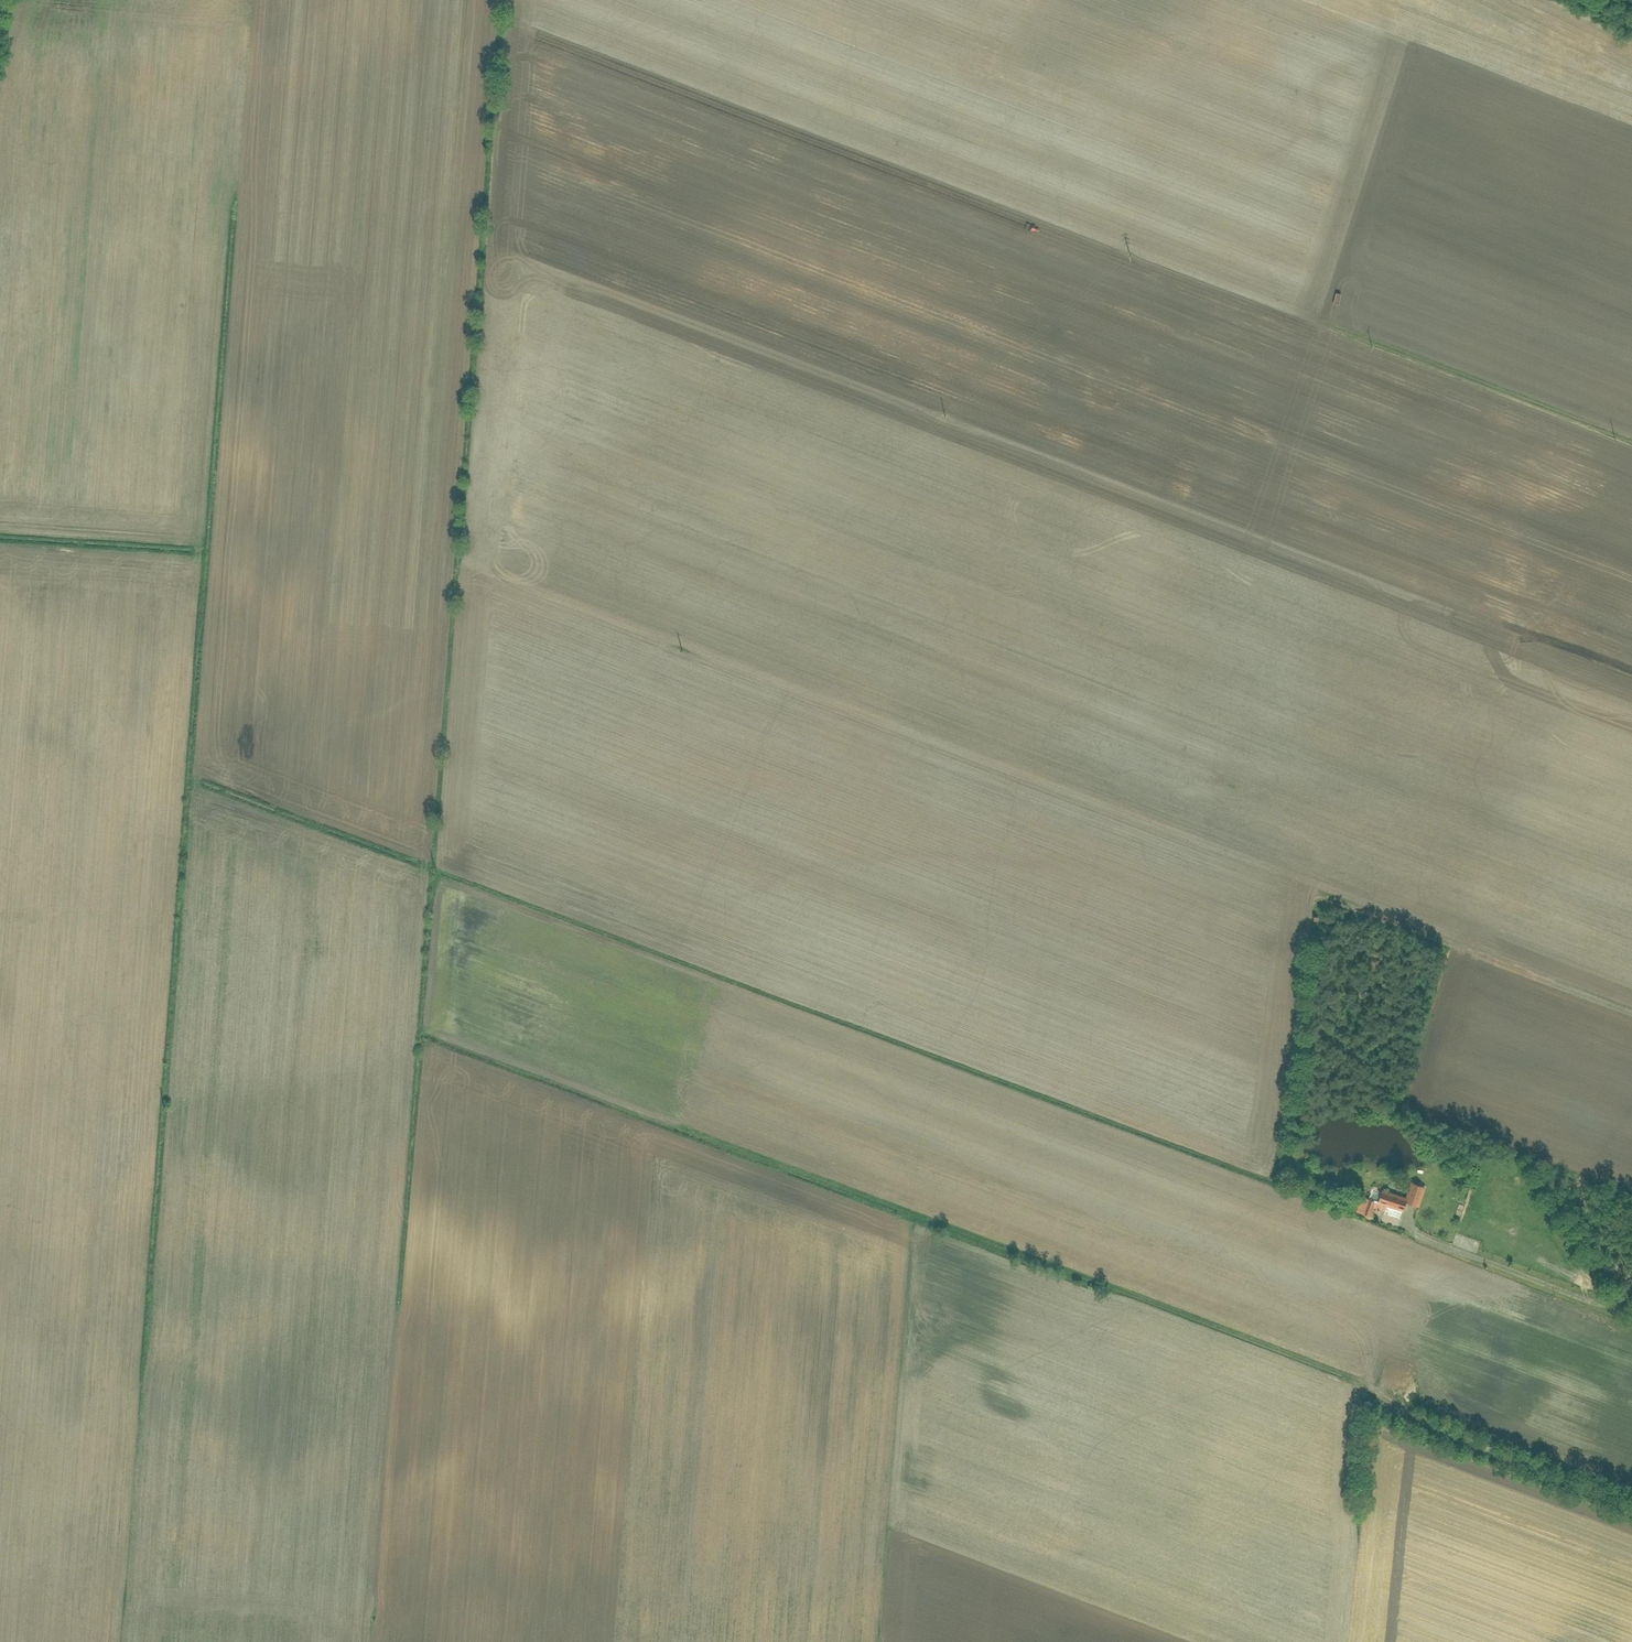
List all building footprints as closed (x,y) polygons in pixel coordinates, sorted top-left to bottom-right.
[(1376,1186),(1372,1198),(1359,1194),(1354,1210),(1371,1216),(1373,1210),(1402,1219),(1407,1204),(1419,1208),(1425,1188),(1411,1183),(1407,1196),(1376,1186)]
